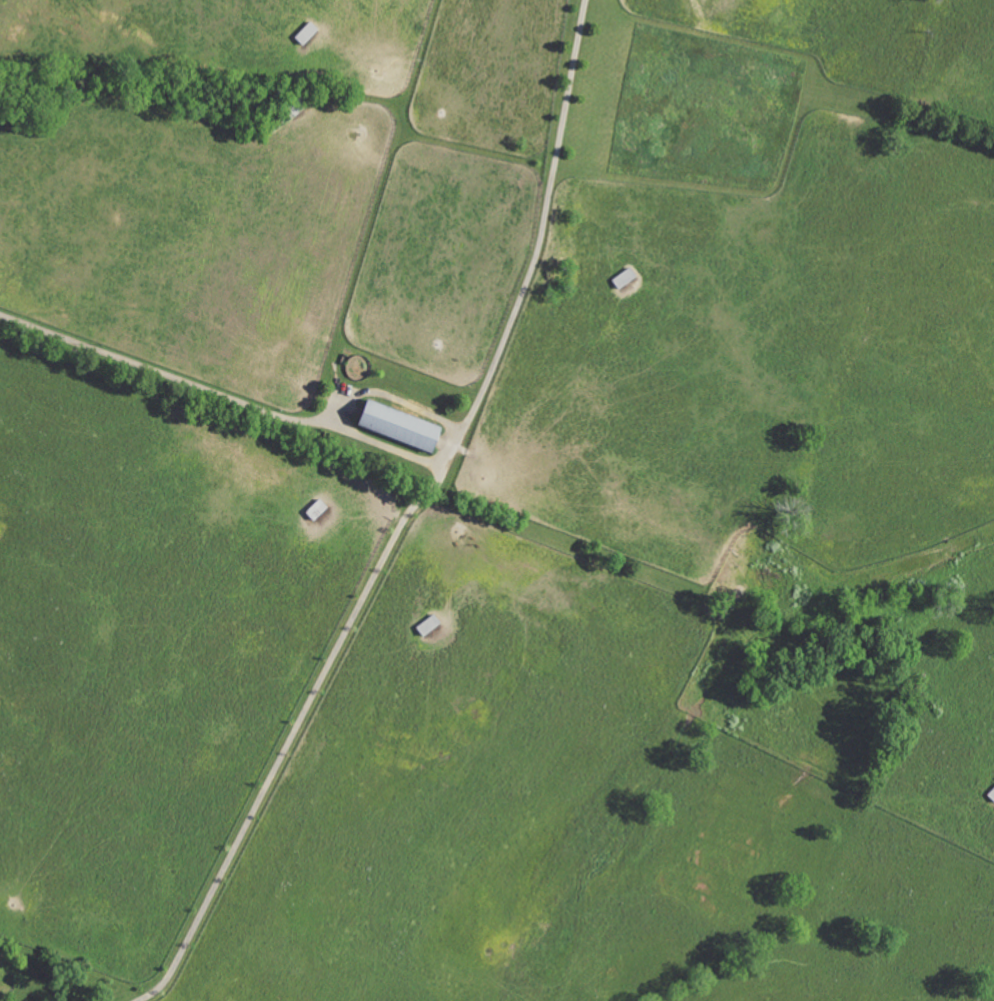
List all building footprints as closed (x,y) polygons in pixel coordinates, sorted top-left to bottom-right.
[(299,46),(315,31),(308,23),(291,38),(299,46)] [(633,276),(627,267),(608,280),(615,289),(633,276)] [(424,452),(434,426),(359,398),(349,424),(424,452)] [(302,512),(309,520),(324,508),(317,499),(302,512)]
